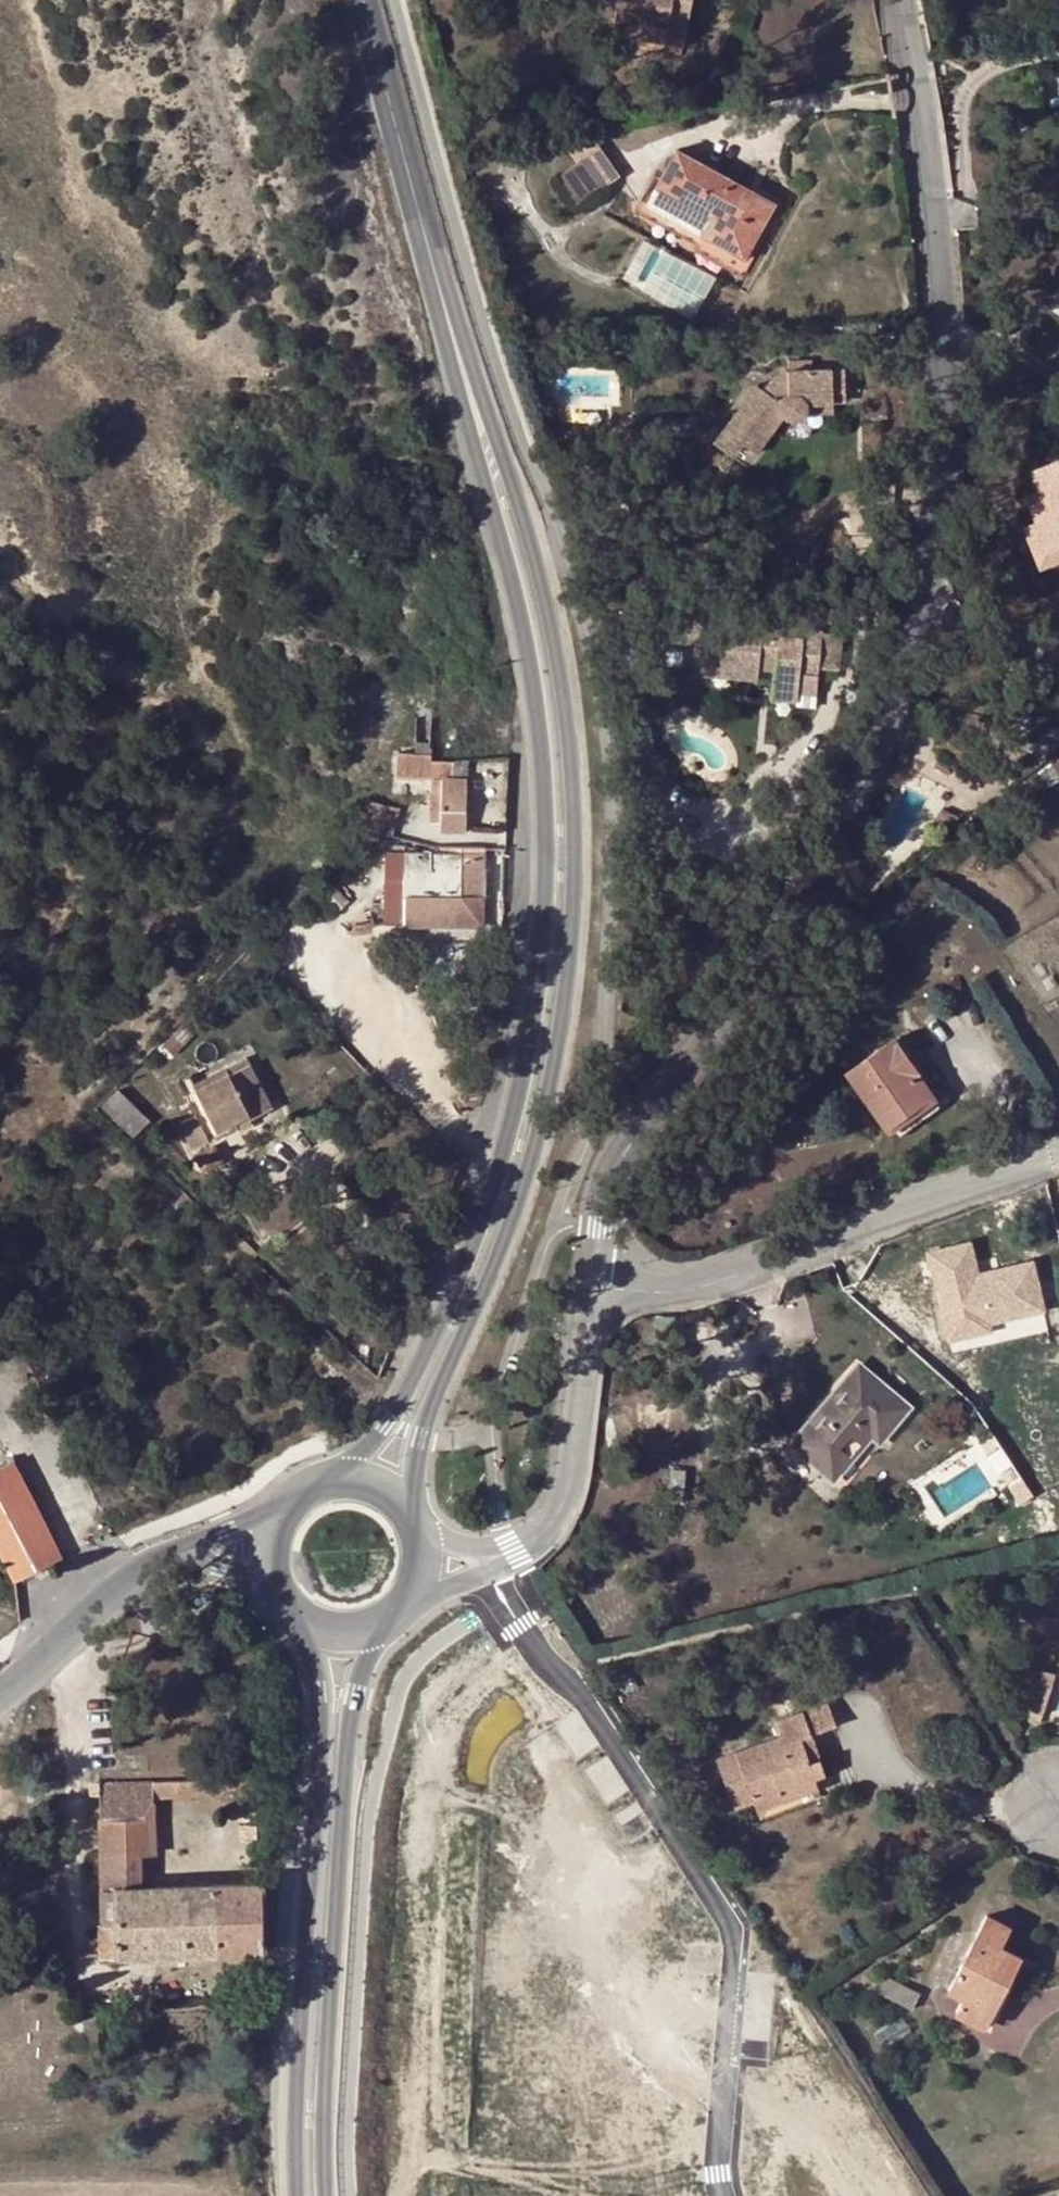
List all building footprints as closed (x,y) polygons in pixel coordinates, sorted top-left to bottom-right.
[(613,27),(667,38),(670,20),(689,24),(693,0),(618,0),(613,27)] [(667,38),(613,27),(612,35),(683,48),(689,24),(670,20),(667,38)] [(1036,79),(1039,109),(1058,107),(1058,77),(1036,79)] [(679,149),(648,204),(751,264),(782,207),(679,149)] [(600,189),(579,160),(559,175),(579,203),(600,189)] [(751,264),(648,204),(641,215),(696,246),(692,252),(742,280),(751,264)] [(568,341),(568,352),(581,352),(581,341),(568,341)] [(790,372),(814,370),(813,362),(789,362),(790,372)] [(845,370),(814,370),(790,372),(788,372),(785,374),(779,376),(769,383),(764,390),(756,385),(715,443),(732,454),(739,443),(756,455),(785,415),(788,418),(794,419),(798,419),(802,418),(804,415),(805,412),(808,409),(808,407),(808,404),(834,404),(834,391),(846,391),(845,370)] [(846,404),(846,391),(834,391),(834,404),(846,404)] [(805,412),(804,415),(835,415),(834,404),(808,404),(808,407),(808,409),(805,412)] [(1039,522),(1051,551),(1058,548),(1058,460),(1032,471),(1040,491),(1028,497),(1039,522)] [(1039,522),(1025,528),(1042,570),(1058,563),(1058,548),(1051,551),(1039,522)] [(713,597),(707,664),(760,669),(760,663),(778,664),(774,700),(798,702),(799,696),(817,698),(820,669),(840,671),(842,634),(824,632),(823,641),(781,637),(782,628),(764,627),(767,602),(713,597)] [(782,628),(781,637),(823,641),(824,632),(782,628)] [(707,664),(706,678),(758,683),(760,669),(707,664)] [(415,772),(435,750),(415,747),(414,754),(399,754),(398,771),(415,772)] [(434,759),(435,750),(415,772),(432,773),(434,759)] [(467,762),(434,759),(432,773),(444,775),(444,779),(467,780),(467,762)] [(1042,775),(1052,788),(1058,782),(1058,761),(1042,775)] [(443,810),(431,809),(430,823),(441,824),(443,831),(466,831),(467,780),(444,779),(443,785),(443,810)] [(431,785),(431,809),(443,810),(443,785),(431,785)] [(404,807),(375,799),(367,828),(396,836),(404,807)] [(429,852),(390,850),(386,929),(483,931),(483,848),(430,846),(429,852)] [(1058,988),(1052,979),(1042,985),(1048,993),(1058,988)] [(184,1026),(165,1046),(175,1056),(195,1035),(184,1026)] [(901,1034),(894,1039),(915,1066),(909,1071),(929,1098),(888,1129),(896,1140),(950,1101),(901,1034)] [(915,1066),(894,1039),(848,1074),(888,1129),(929,1098),(909,1071),(915,1066)] [(208,1110),(195,1115),(181,1122),(203,1171),(221,1163),(208,1137),(249,1117),(252,1121),(275,1109),(253,1064),(229,1075),(225,1067),(194,1082),(208,1110)] [(180,1081),(195,1115),(208,1110),(194,1082),(190,1077),(180,1081)] [(120,1091),(103,1109),(135,1139),(151,1122),(120,1091)] [(167,1095),(171,1116),(186,1113),(182,1092),(167,1095)] [(1043,1310),(1032,1265),(975,1279),(967,1246),(926,1256),(947,1341),(989,1331),(987,1324),(1043,1310)] [(828,1407),(795,1446),(833,1477),(873,1432),(881,1439),(908,1407),(859,1366),(826,1405),(828,1407)] [(15,1583),(64,1558),(14,1460),(0,1467),(0,1555),(15,1583)] [(685,1470),(672,1470),(670,1501),(683,1502),(685,1470)] [(1037,1667),(1022,1709),(1032,1712),(1042,1716),(1056,1673),(1037,1667)] [(801,1738),(811,1735),(836,1726),(827,1703),(776,1722),(781,1735),(716,1758),(733,1807),(753,1800),(759,1817),(821,1795),(815,1778),(825,1775),(820,1761),(810,1764),(801,1738)] [(1040,1724),(1042,1716),(1032,1712),(1029,1721),(1040,1724)] [(820,1761),(811,1735),(801,1738),(810,1764),(820,1761)] [(256,1781),(102,1783),(104,1891),(97,1892),(99,1960),(264,1954),(260,1884),(143,1891),(141,1857),(157,1857),(154,1804),(257,1801),(256,1781)] [(987,1916),(948,1992),(963,1999),(956,2014),(984,2028),(1022,1956),(1000,1946),(1010,1927),(987,1916)] [(887,1977),(878,1993),(911,2010),(920,1993),(887,1977)] [(902,2018),(875,2035),(884,2048),(910,2031),(902,2018)]
